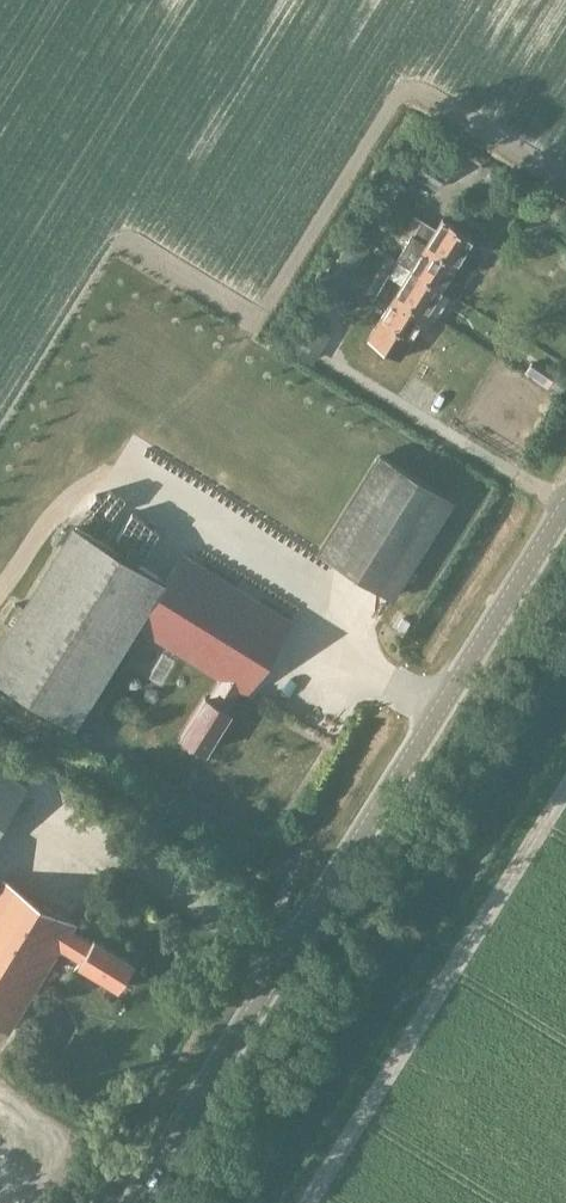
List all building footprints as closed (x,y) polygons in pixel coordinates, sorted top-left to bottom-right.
[(419,152),(406,172),(435,190),(448,169),(419,152)] [(442,219),(436,228),(421,219),(411,235),(457,263),(473,238),(442,219)] [(442,288),(457,263),(411,235),(410,234),(395,258),(411,268),(411,269),(442,288)] [(426,313),(442,288),(411,269),(403,282),(388,276),(382,286),(426,313)] [(399,358),(426,313),(382,286),(375,296),(388,307),(368,339),(399,358)] [(314,358),(329,335),(303,317),(288,341),(314,358)] [(107,500),(154,418),(107,392),(61,473),(107,500)] [(377,457),(320,549),(394,595),(451,503),(377,457)] [(149,540),(179,505),(169,496),(138,531),(149,540)] [(228,583),(181,553),(165,580),(78,526),(26,610),(16,603),(5,621),(15,627),(0,651),(0,678),(71,722),(133,623),(225,680),(212,700),(209,698),(180,735),(205,751),(230,711),(226,709),(239,689),(245,693),(290,621),(228,583)] [(422,598),(427,591),(422,587),(418,595),(422,598)] [(27,785),(0,768),(0,829),(27,785)] [(134,962),(94,939),(92,942),(72,929),(76,923),(3,878),(0,884),(0,1026),(8,1031),(62,944),(83,957),(80,960),(120,985),(134,962)]
